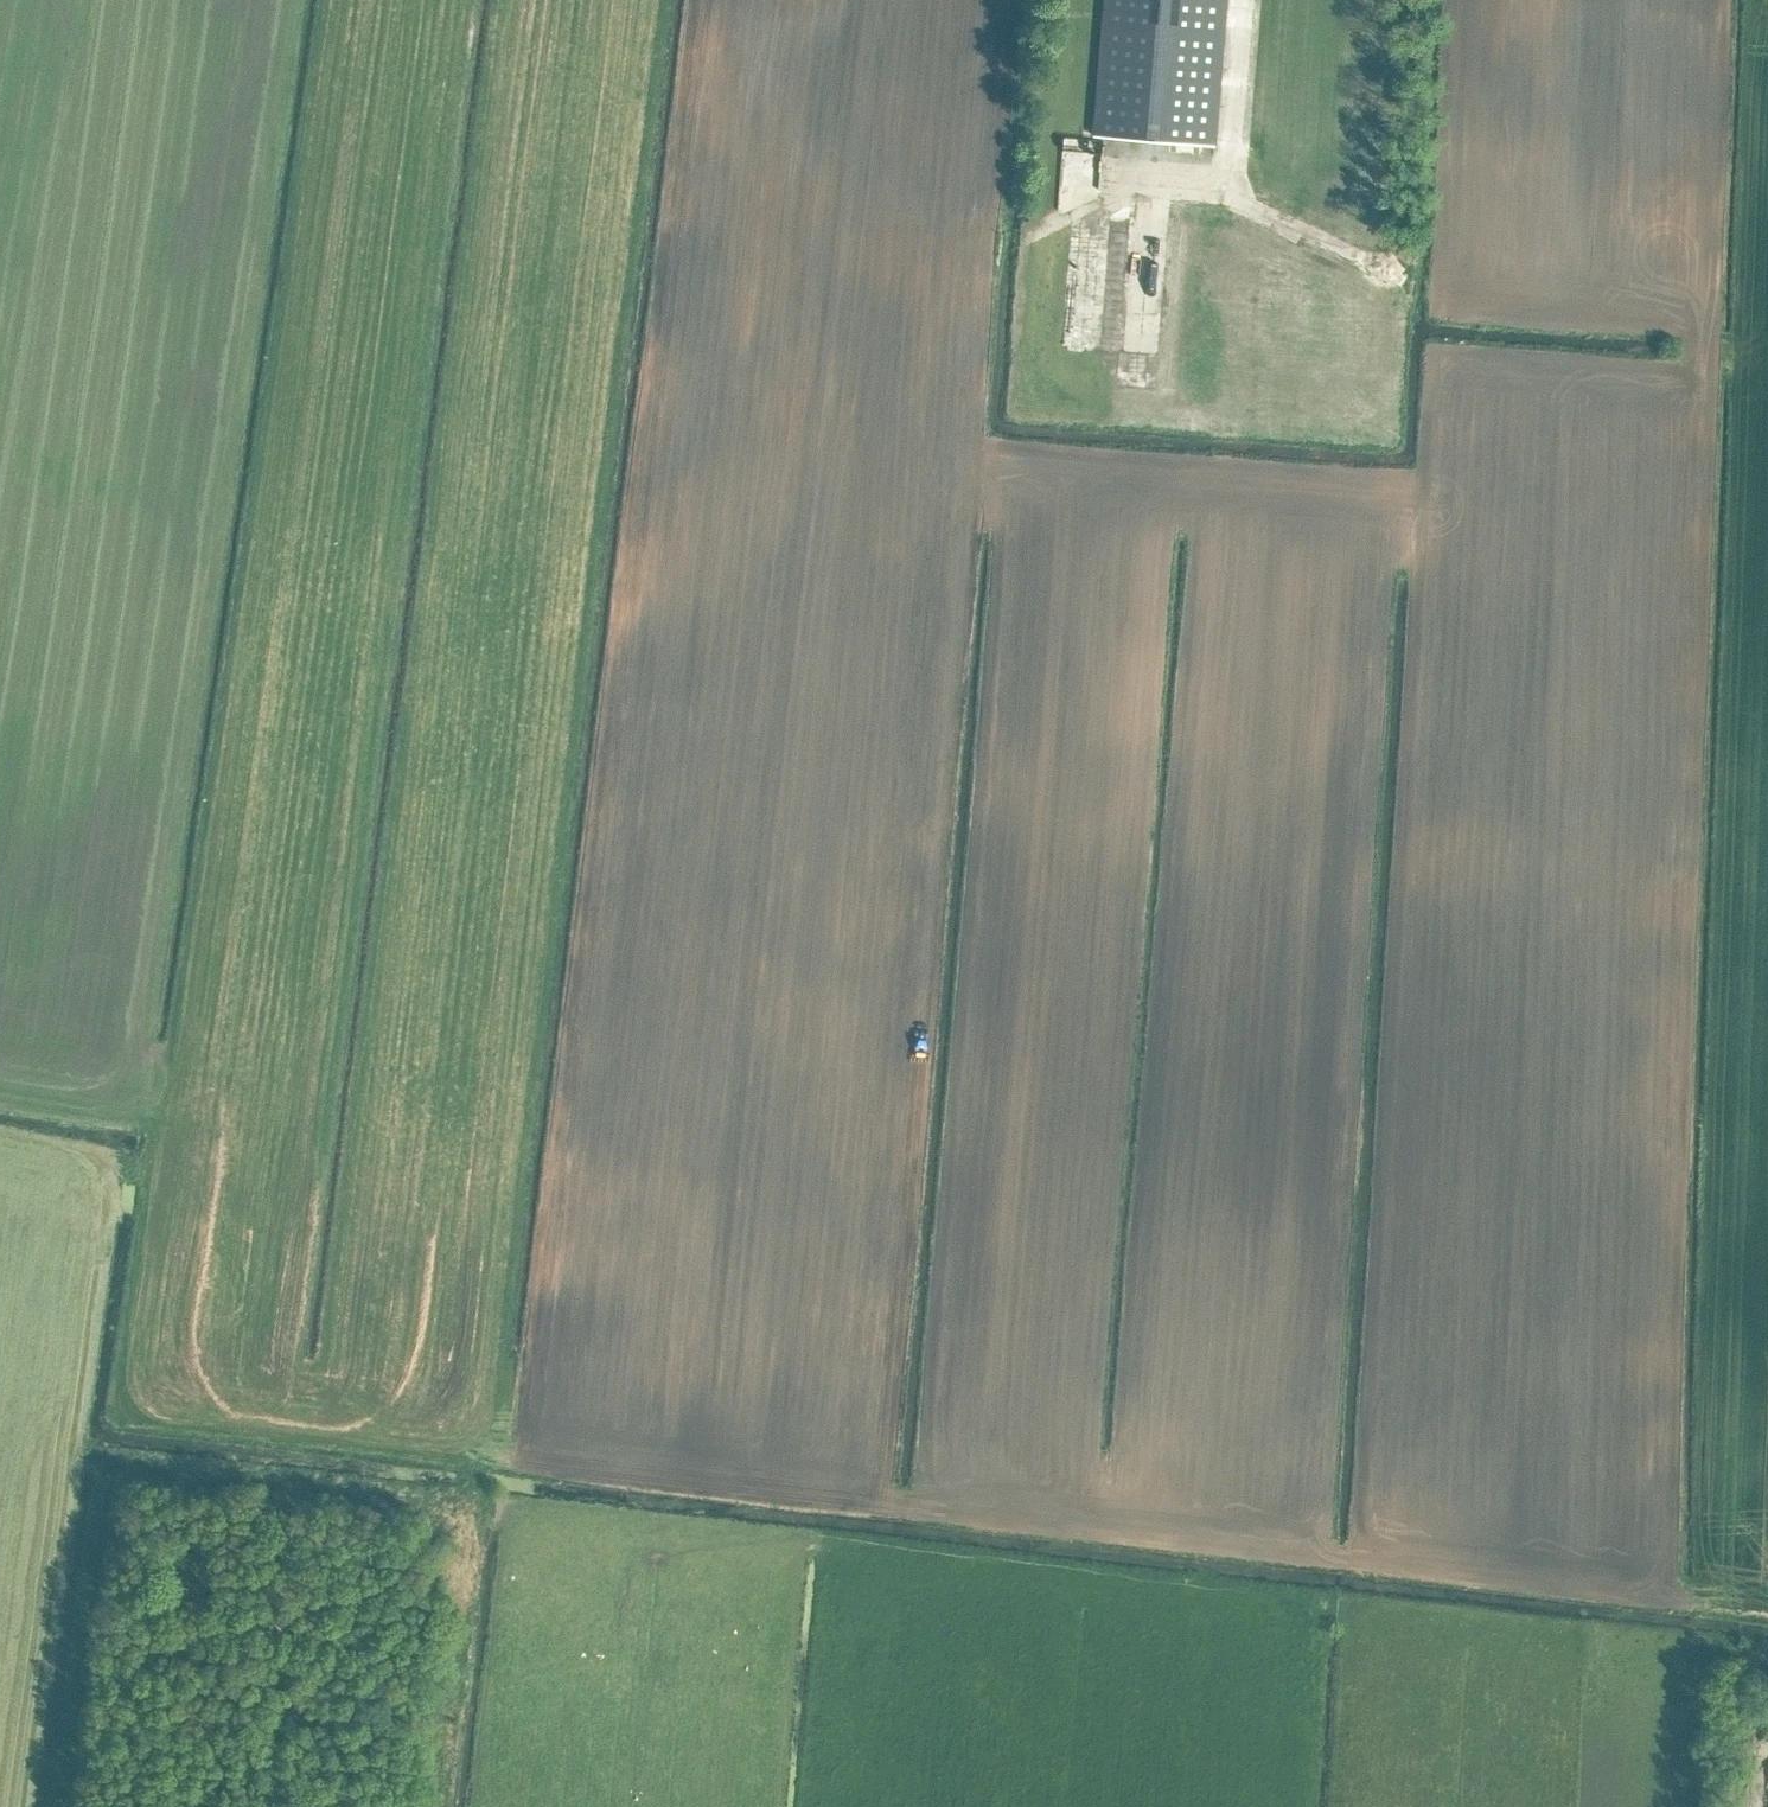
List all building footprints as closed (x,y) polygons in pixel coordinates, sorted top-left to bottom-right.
[(1094,135),(1212,144),(1224,0),(1105,0),(1094,135)]
